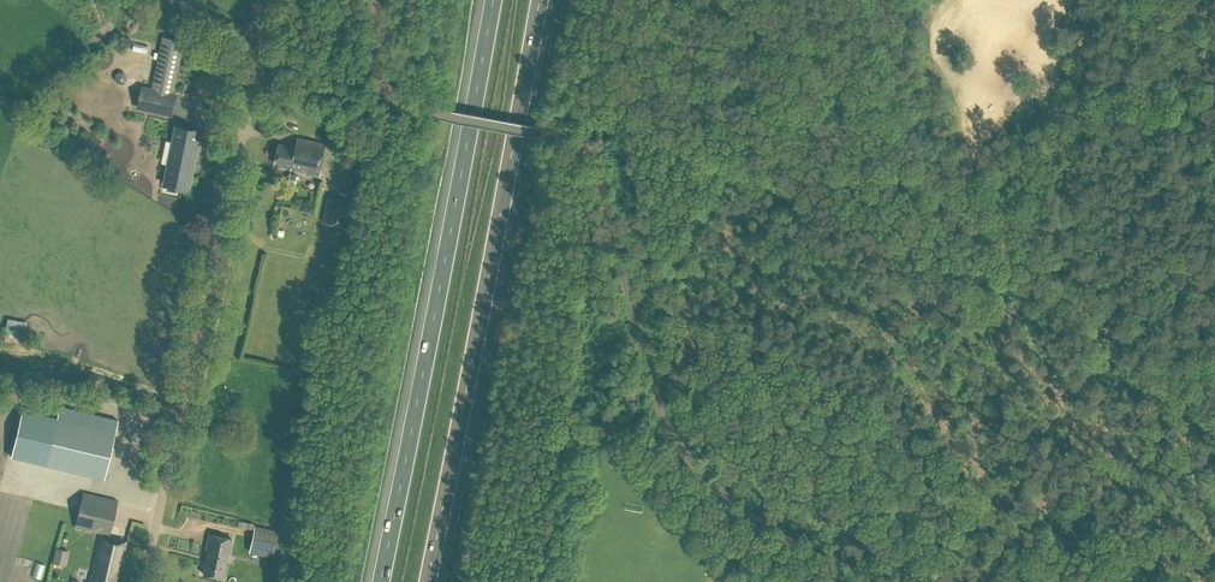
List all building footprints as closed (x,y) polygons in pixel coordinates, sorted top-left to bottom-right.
[(178,92),(175,91),(185,40),(163,35),(153,87),(142,85),(137,108),(173,116),(178,92)] [(151,50),(152,40),(138,39),(137,49),(151,50)] [(126,69),(120,77),(127,82),(133,75),(126,69)] [(176,124),(164,184),(189,189),(202,129),(176,124)] [(321,175),(327,143),(298,137),(296,146),(279,143),(275,163),(292,167),(291,169),(321,175)] [(296,182),(297,174),(291,173),(289,181),(296,182)] [(352,227),(356,203),(326,198),(322,222),(352,227)] [(363,232),(367,207),(360,206),(356,231),(363,232)] [(103,478),(115,431),(22,408),(10,456),(103,478)] [(144,442),(152,445),(155,437),(147,434),(144,442)] [(129,541),(110,537),(119,501),(84,492),(76,527),(102,533),(91,580),(92,581),(117,581),(121,568),(122,568),(129,541)] [(254,525),(249,547),(274,552),(278,530),(254,525)] [(223,577),(232,538),(209,533),(205,549),(208,550),(203,573),(223,577)] [(58,560),(69,563),(73,548),(62,545),(58,560)]
